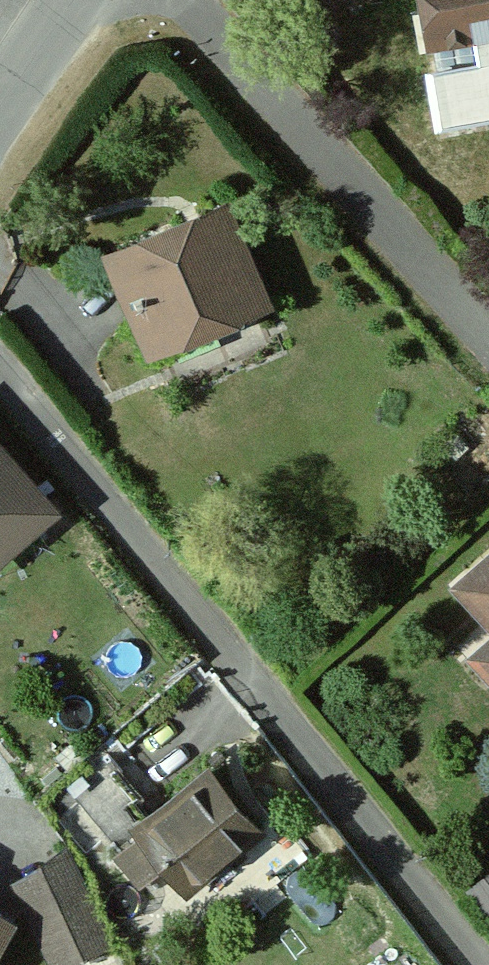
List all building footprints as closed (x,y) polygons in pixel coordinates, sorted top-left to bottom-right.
[(475,31),(470,0),(469,0),(430,7),(434,36),(437,38),(475,31)] [(475,31),(488,29),(488,0),(470,0),(475,31)] [(205,300),(212,317),(264,296),(230,213),(192,228),(188,217),(116,245),(146,322),(163,316),(205,300)] [(171,333),(212,317),(205,300),(163,316),(171,333)] [(50,509),(0,452),(0,551),(50,509)] [(463,583),(488,612),(488,559),(463,583)] [(479,652),(488,664),(488,643),(479,652)] [(117,847),(140,827),(158,813),(113,759),(73,790),(73,793),(117,847)] [(158,813),(140,827),(189,887),(257,831),(209,771),(158,813)] [(14,884),(34,925),(81,903),(57,852),(14,884)] [(81,903),(34,925),(51,963),(98,940),(81,903)] [(9,923),(0,917),(0,937),(9,923)]
